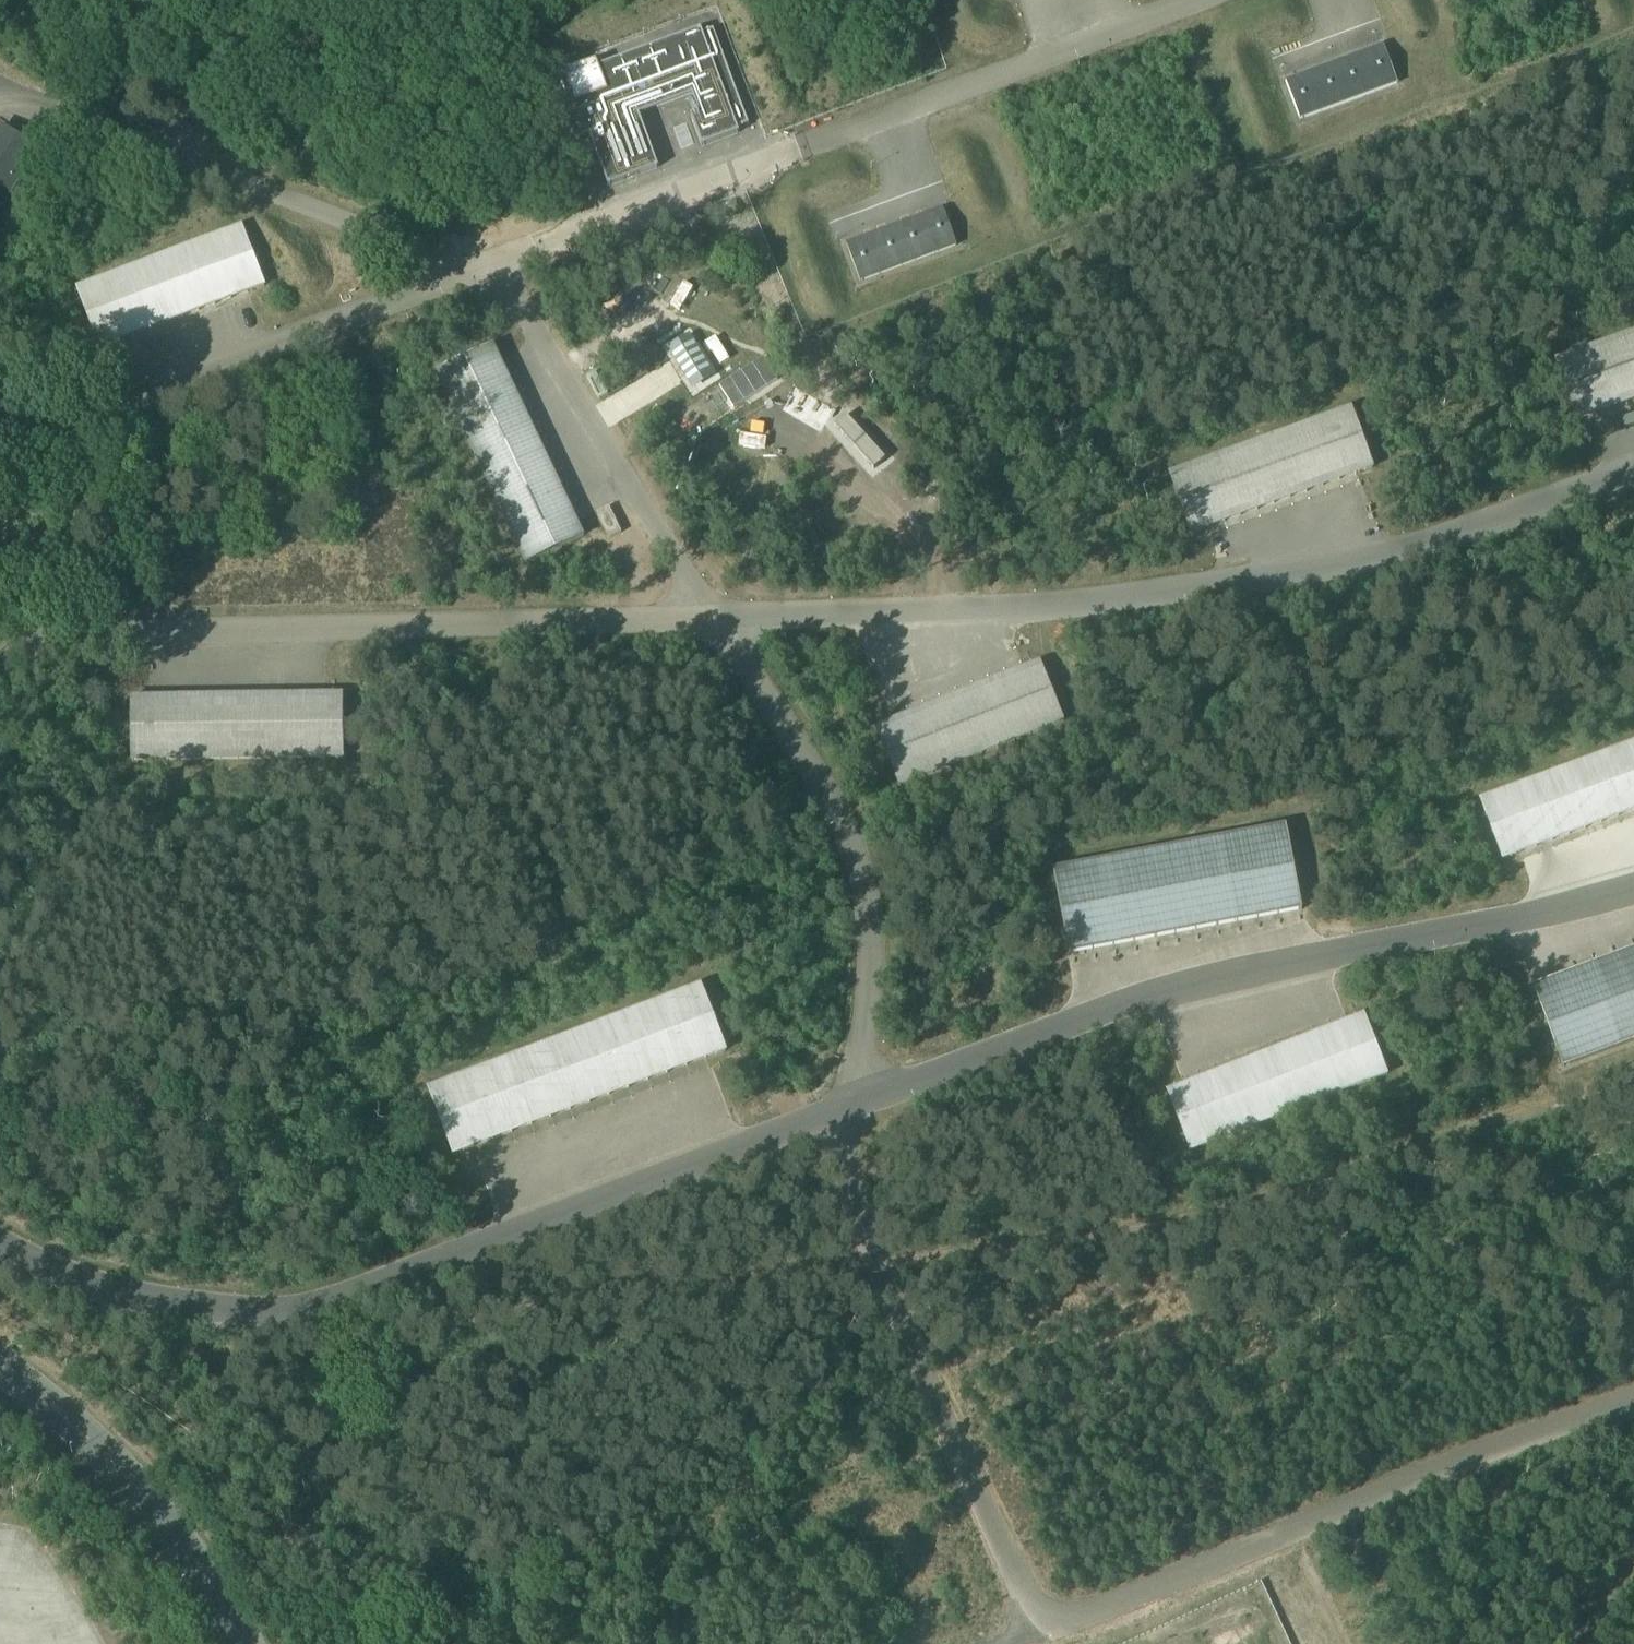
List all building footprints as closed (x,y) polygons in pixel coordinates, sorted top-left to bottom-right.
[(703,35),(701,30),(599,68),(597,61),(567,72),(565,67),(545,74),(551,89),(554,87),(575,143),(590,137),(608,188),(659,169),(643,125),(640,126),(637,115),(692,95),(699,114),(691,117),(702,148),(740,134),(738,130),(749,126),(714,31),(703,35)] [(1383,46),(1317,70),(1286,82),(1300,120),(1397,84),(1383,46)] [(41,151),(0,125),(0,216),(41,151)] [(846,246),(861,286),(958,250),(943,209),(846,246)] [(99,351),(267,288),(243,226),(76,290),(99,351)] [(1556,361),(1578,420),(1593,415),(1633,400),(1633,333),(1556,361)] [(437,373),(493,492),(528,565),(587,538),(495,346),(437,373)] [(1191,534),(1357,474),(1373,468),(1351,409),(1170,475),(1189,529),(1188,529),(1188,531),(1190,530),(1191,534)] [(609,508),(597,514),(609,540),(622,534),(609,508)] [(1040,663),(892,722),(877,728),(879,734),(877,735),(878,737),(880,736),(900,787),(1063,722),(1040,663)] [(345,760),(344,694),(131,697),(132,764),(345,760)] [(1633,811),(1633,743),(1481,800),(1501,854),(1499,855),(1500,857),(1502,856),(1503,859),(1633,811)] [(1053,870),(1069,954),(1303,910),(1287,826),(1053,870)] [(1533,988),(1562,1068),(1633,1042),(1633,950),(1533,988)] [(704,992),(431,1096),(452,1149),(450,1150),(451,1152),(452,1151),(454,1155),(726,1051),(704,992)] [(1168,1092),(1183,1132),(1188,1145),(1186,1146),(1187,1149),(1190,1148),(1191,1151),(1387,1075),(1364,1016),(1184,1086),(1168,1092)]
